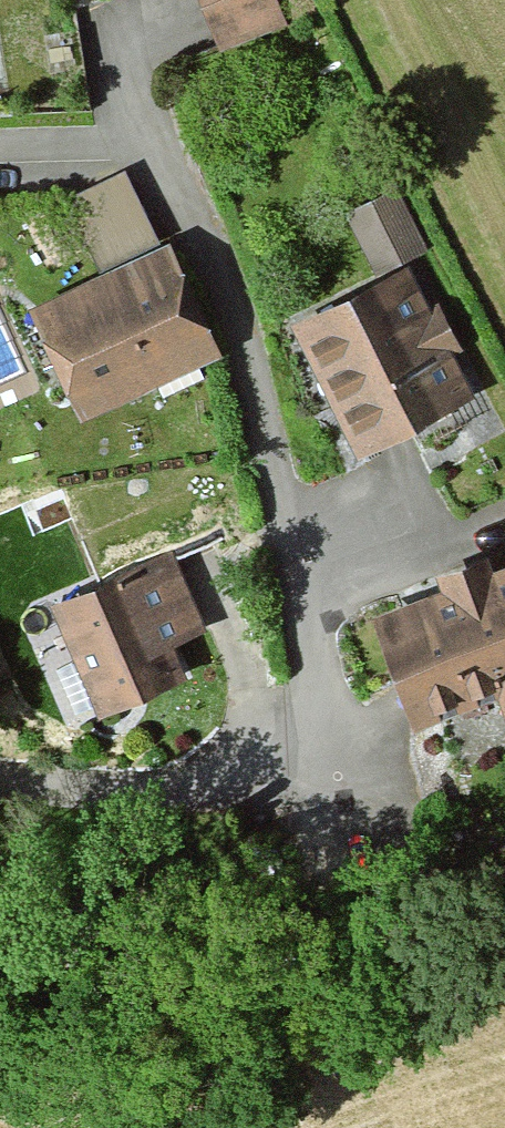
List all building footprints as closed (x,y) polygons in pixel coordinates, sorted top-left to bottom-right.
[(214,53),(285,28),(275,0),(194,0),(214,53)] [(90,275),(15,308),(64,418),(204,355),(122,173),(57,202),(90,275)] [(386,185),(333,212),(364,271),(417,244),(386,185)] [(398,268),(273,328),(336,459),(461,400),(398,268)] [(359,611),(392,703),(488,670),(504,717),(504,558),(478,568),(472,551),(418,570),(424,588),(359,611)] [(49,605),(92,714),(178,681),(164,647),(203,631),(173,556),(49,605)]
